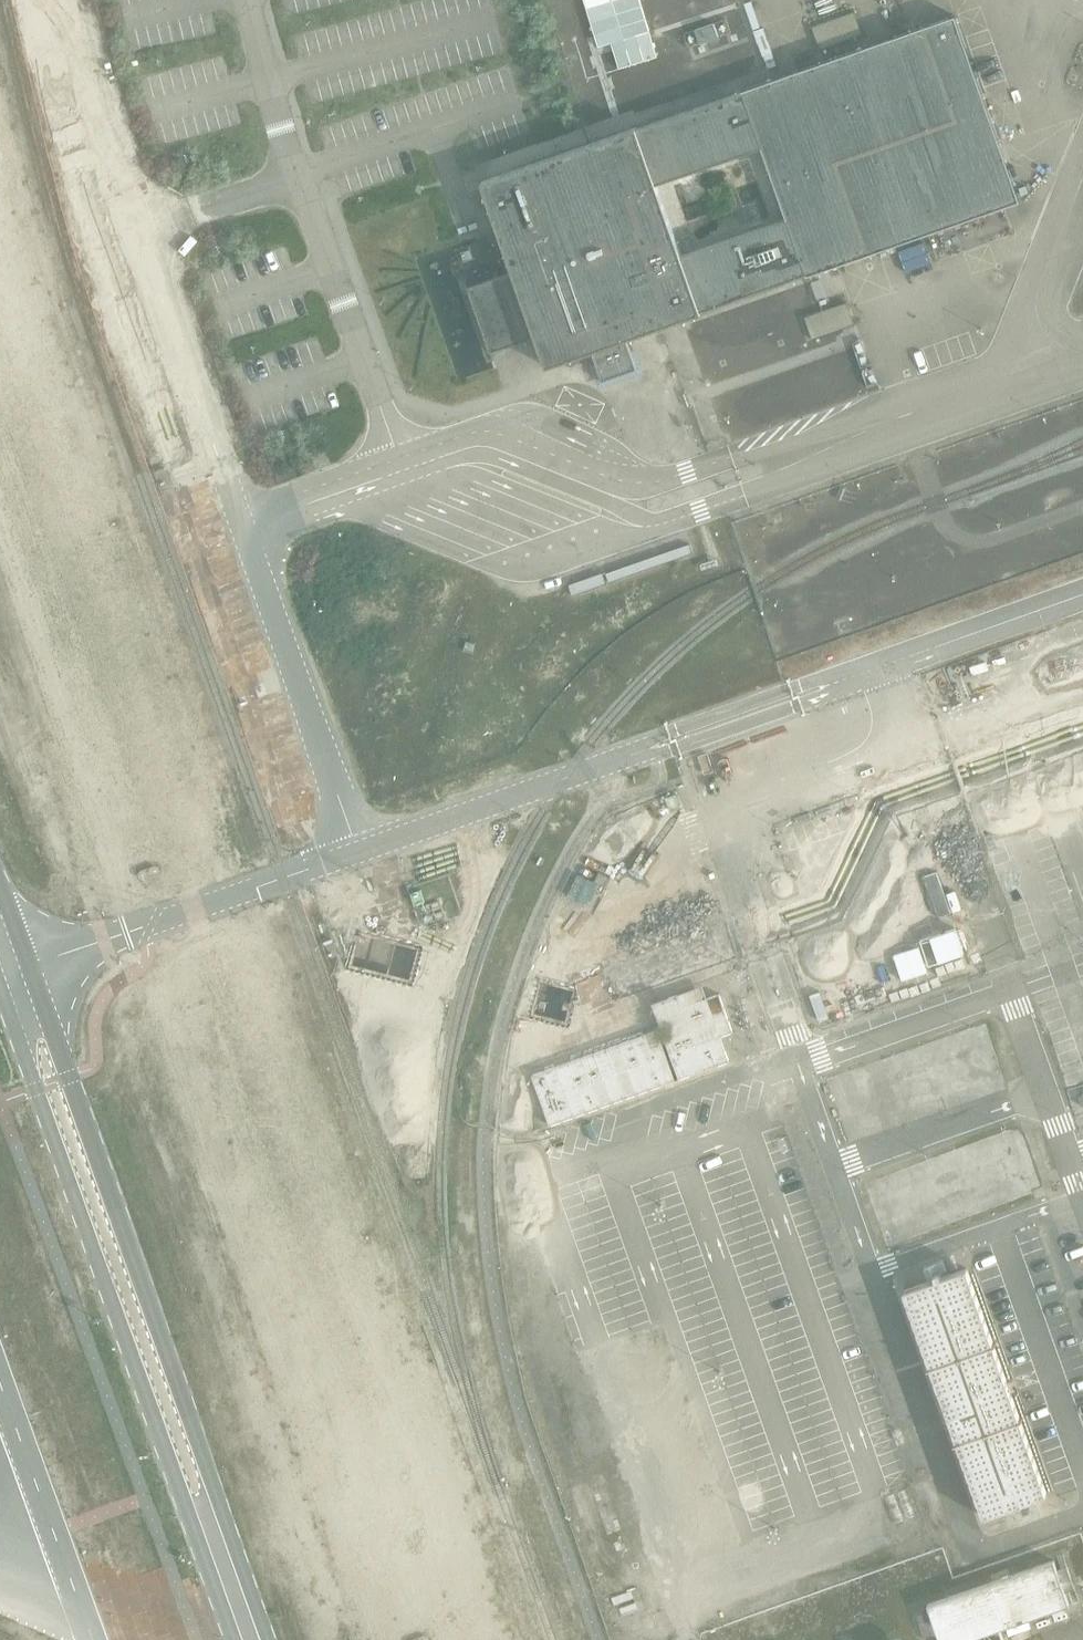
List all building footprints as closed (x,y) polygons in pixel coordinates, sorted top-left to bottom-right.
[(759,27),(751,1),(743,4),(752,31),(759,27)] [(812,26),(819,48),(861,34),(853,12),(812,26)] [(601,381),(636,368),(626,338),(700,311),(806,274),(1020,200),(955,15),(590,143),(480,181),(512,271),(467,287),(490,352),(535,336),(546,366),(564,360),(564,361),(565,362),(566,363),(567,363),(568,364),(570,364),(572,364),(573,364),(574,363),(575,363),(576,362),(577,361),(577,360),(578,359),(578,357),(578,356),(577,355),(590,350),(601,381)] [(699,43),(718,36),(713,22),(694,29),(699,43)] [(763,27),(752,31),(766,68),(776,64),(763,27)] [(464,278),(498,272),(491,238),(458,245),(464,278)] [(847,303),(804,317),(812,338),(854,324),(847,303)] [(730,1061),(721,1037),(733,1033),(719,995),(708,999),(703,987),(651,1004),(661,1030),(532,1077),(550,1127),(730,1061)] [(1045,1497),(966,1271),(899,1294),(979,1521),(1045,1497)] [(1050,1557),(925,1600),(938,1639),(956,1639),(970,1635),(998,1626),(1065,1603),(1050,1557)]
